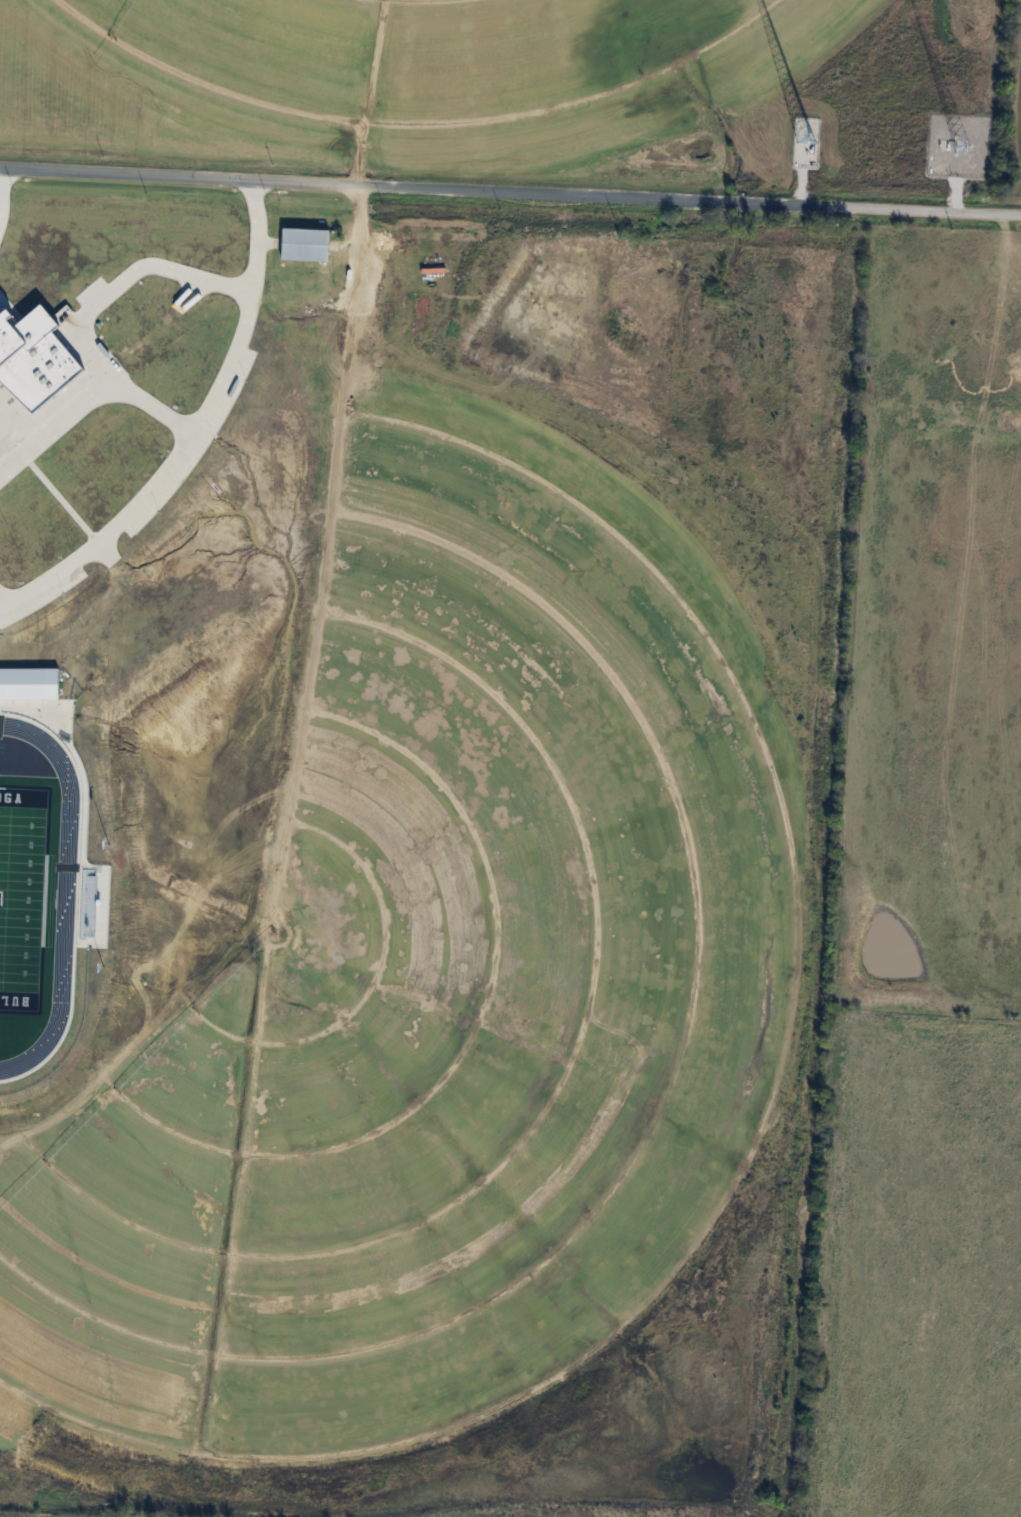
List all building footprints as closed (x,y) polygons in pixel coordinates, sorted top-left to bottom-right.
[(819,145),(857,145),(858,132),(821,131),(821,119),(795,118),(794,168),(819,168),(819,145)] [(281,260),(332,261),(333,230),(282,228),(281,260)]
